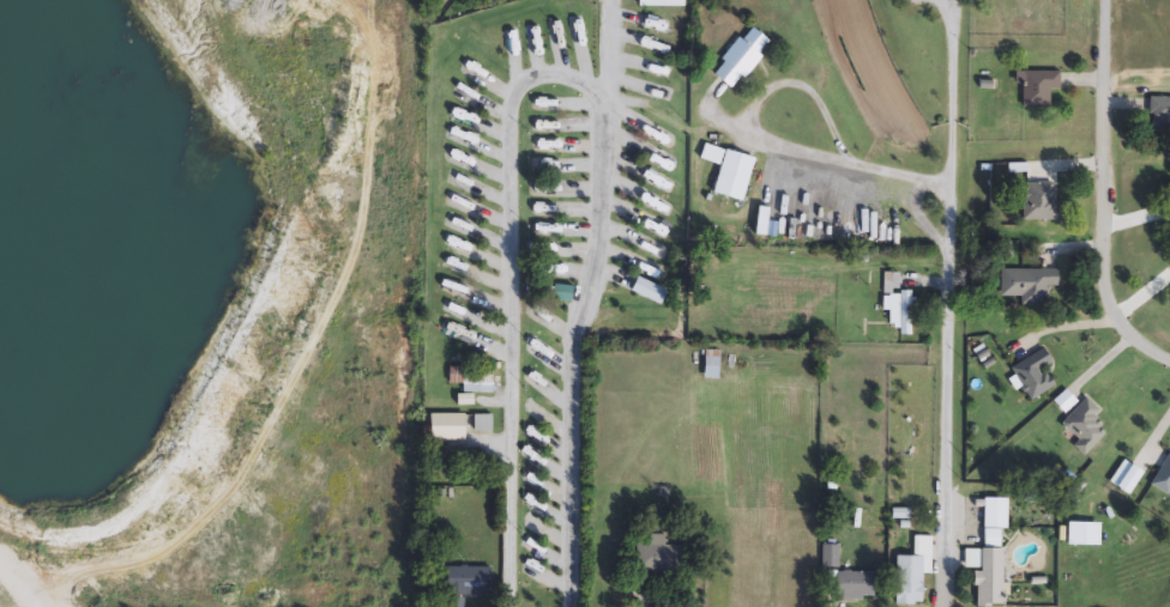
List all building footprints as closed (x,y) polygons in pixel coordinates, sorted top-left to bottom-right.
[(665,17),(665,24),(683,24),(683,35),(635,35),(635,17),(665,17)] [(712,73),(749,34),(768,51),(731,91),(712,73)] [(1050,109),(1021,109),(1021,89),(1015,89),(1015,73),(1061,73),(1061,91),(1050,91),(1050,109)] [(1148,98),(1169,98),(1169,132),(1148,132),(1148,98)] [(747,205),(712,195),(720,166),(700,160),(705,145),(759,160),(747,205)] [(1056,221),(1024,221),(1025,184),(1056,184),(1056,221)] [(1060,290),(1049,290),(1049,306),(1021,306),(1021,271),(1060,271),(1060,290)] [(883,314),(885,274),(900,275),(899,293),(913,293),(913,336),(889,335),(889,314),(883,314)] [(1043,370),(1054,387),(1031,402),(1008,368),(1041,347),(1051,364),(1043,370)] [(724,381),(705,381),(706,352),(725,352),(724,381)] [(1106,436),(1084,457),(1075,448),(1080,443),(1063,426),(1090,401),(1102,414),(1093,421),(1106,436)] [(432,442),(432,415),(469,415),(469,442),(432,442)] [(491,417),(491,431),(475,431),(475,417),(491,417)] [(1169,456),(1169,457),(1169,496),(1152,486),(1169,456)] [(983,550),(983,500),(1006,500),(1006,548),(1002,548),(1002,606),(976,606),(976,571),(965,571),(965,550),(983,550)] [(1099,547),(1067,547),(1067,524),(1099,524),(1099,547)] [(665,536),(665,546),(687,547),(687,572),(637,571),(637,545),(650,545),(650,536),(665,536)] [(895,558),(915,558),(916,538),(934,539),(933,576),(923,576),(922,606),(894,606),(895,558)] [(448,567),(494,567),(494,595),(448,595),(448,567)] [(834,602),(834,573),(874,573),(874,602),(834,602)]
